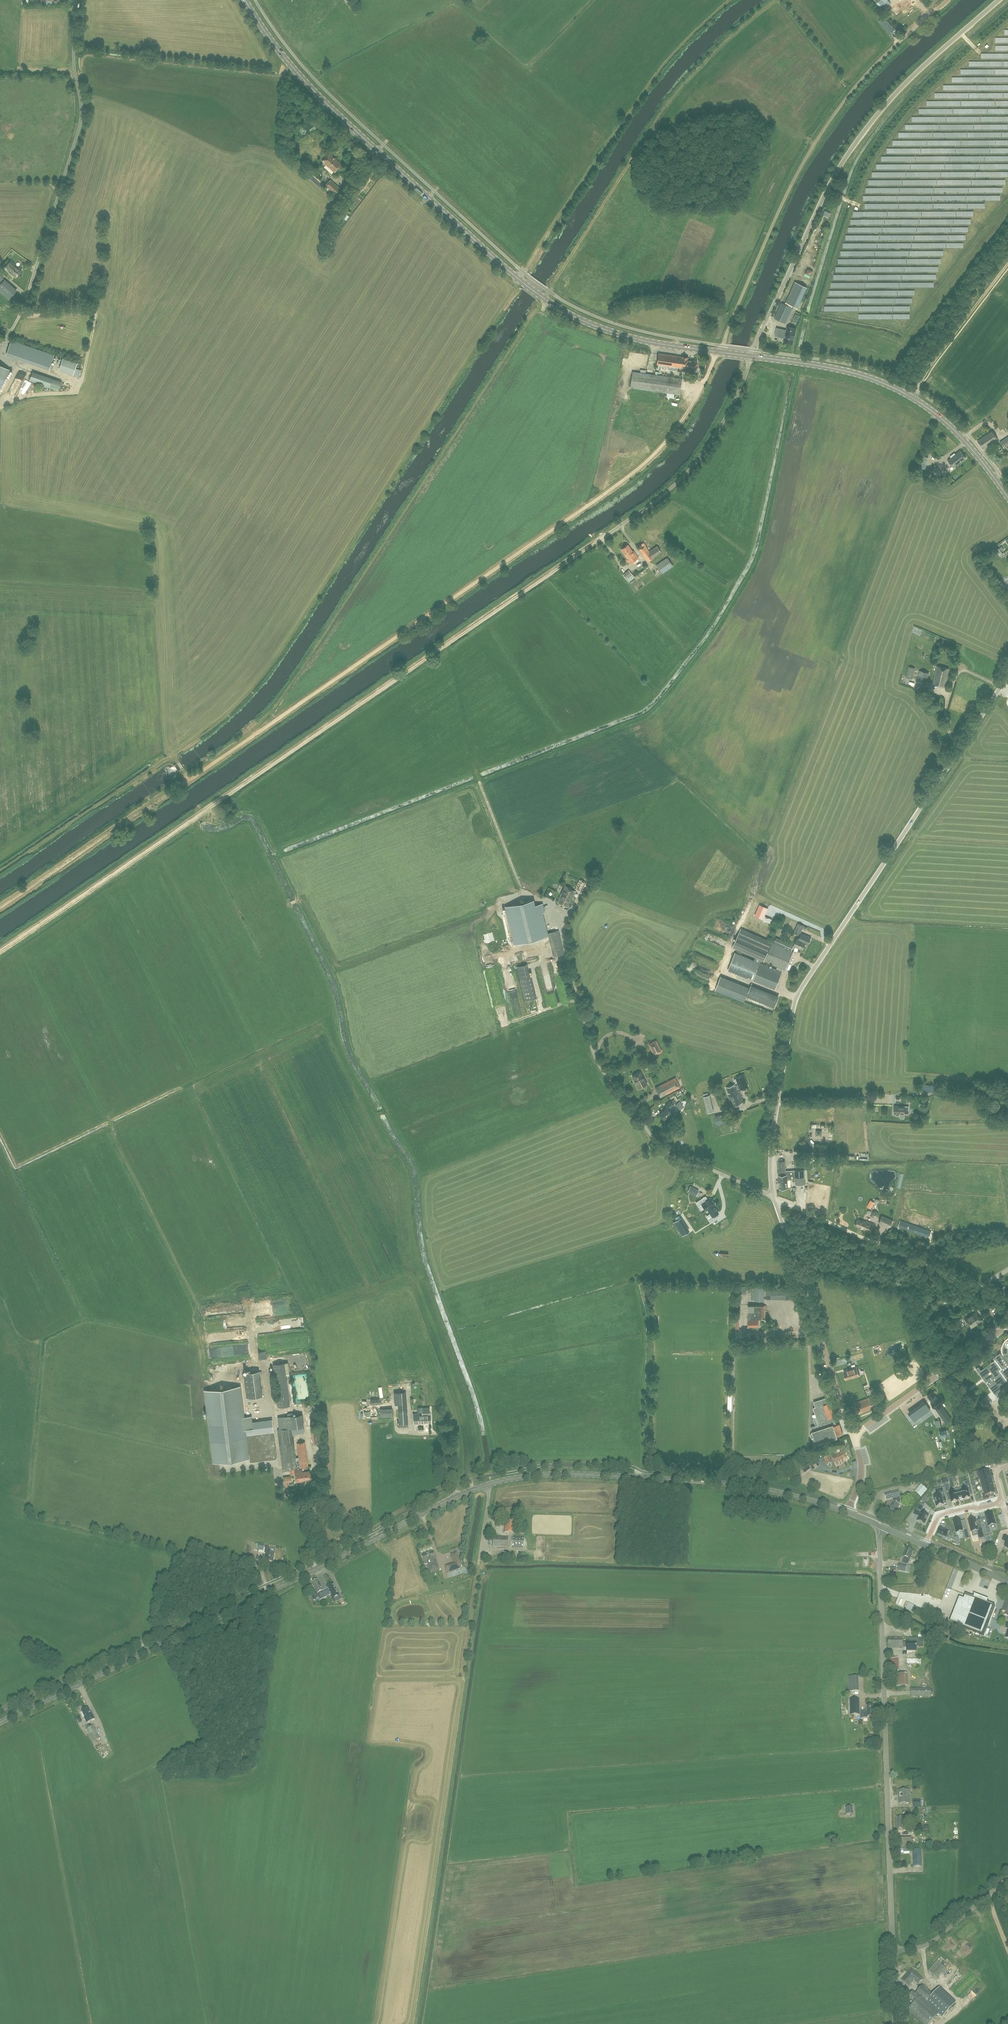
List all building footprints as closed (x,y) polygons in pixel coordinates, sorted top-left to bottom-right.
[(910,3),(907,0),(900,0),(899,2),(905,8),(910,3)] [(893,25),(884,15),(879,19),(888,29),(893,25)] [(334,172),(342,164),(330,153),(322,161),(334,172)] [(337,196),(342,190),(331,180),(325,185),(337,196)] [(15,277),(22,270),(11,260),(5,268),(15,277)] [(811,275),(815,266),(810,264),(806,273),(811,275)] [(795,282),(786,302),(798,308),(807,288),(795,282)] [(16,291),(13,288),(5,296),(9,299),(16,291)] [(785,323),(793,308),(782,303),(775,318),(785,323)] [(785,338),(784,342),(792,344),(796,328),(788,326),(787,330),(782,329),(780,337),(785,338)] [(11,340),(6,355),(14,357),(19,343),(11,340)] [(657,364),(673,366),(673,370),(678,370),(678,367),(696,370),(697,361),(688,360),(688,357),(682,356),(682,357),(659,353),(657,364)] [(78,363),(63,358),(59,370),(74,375),(78,363)] [(10,370),(0,365),(0,388),(10,370)] [(43,386),(46,376),(35,372),(34,374),(32,373),(30,381),(43,386)] [(680,395),(682,379),(633,372),(630,388),(680,395)] [(983,448),(998,439),(992,431),(978,441),(983,448)] [(1005,446),(1007,444),(1007,437),(1000,442),(1003,447),(1005,449),(1007,448),(1006,447),(1007,447),(1006,446),(1005,446)] [(958,464),(959,464),(961,463),(961,462),(966,458),(960,451),(948,460),(954,468),(958,464)] [(937,477),(942,473),(937,465),(929,471),(933,476),(935,474),(937,477)] [(641,545),(643,547),(640,550),(648,561),(661,552),(657,546),(649,551),(646,546),(644,543),(643,544),(641,545)] [(623,552),(625,555),(624,555),(630,564),(638,558),(633,551),(632,551),(628,545),(621,549),(622,550),(622,551),(623,552)] [(1001,557),(1004,555),(999,548),(996,550),(1001,557)] [(662,574),(673,566),(667,557),(656,565),(662,574)] [(627,577),(632,573),(629,568),(624,572),(627,577)] [(638,573),(641,578),(649,574),(646,569),(638,573)] [(908,666),(906,677),(912,679),(915,669),(915,668),(908,666)] [(945,687),(949,669),(937,666),(933,683),(945,687)] [(926,682),(929,673),(920,670),(917,680),(926,682)] [(582,891),(586,883),(580,880),(576,887),(582,891)] [(568,907),(575,891),(565,885),(562,891),(558,901),(568,907)] [(514,944),(548,936),(543,913),(544,912),(542,904),(535,906),(533,900),(505,907),(514,944)] [(762,909),(758,908),(755,915),(763,919),(764,916),(768,908),(764,907),(762,909)] [(806,931),(807,928),(798,923),(794,932),(799,935),(802,929),(806,931)] [(791,951),(794,945),(782,940),(779,945),(741,929),(733,947),(756,957),(754,960),(735,952),(728,970),(748,978),(748,976),(754,978),(753,980),(775,989),(782,971),(760,962),(761,959),(785,970),(793,952),(791,951)] [(554,956),(564,954),(559,931),(548,933),(554,956)] [(806,942),(808,943),(811,938),(801,933),(799,939),(806,942)] [(794,945),(803,949),(806,942),(799,939),(797,938),(794,945)] [(530,976),(527,964),(517,966),(525,1000),(536,997),(531,976),(530,976)] [(745,995),(749,984),(720,974),(716,985),(745,995)] [(559,988),(556,988),(558,1003),(564,1001),(563,998),(566,998),(563,984),(558,985),(559,988)] [(774,1008),(778,999),(750,987),(746,996),(774,1008)] [(661,1051),(656,1041),(649,1044),(654,1055),(661,1051)] [(639,1088),(647,1084),(641,1072),(633,1076),(639,1088)] [(740,1089),(748,1086),(744,1075),(736,1078),(739,1084),(736,1085),(726,1088),(733,1106),(743,1102),(739,1091),(738,1091),(737,1089),(740,1088),(740,1089)] [(660,1097),(680,1087),(675,1077),(655,1088),(660,1097)] [(944,1094),(945,1088),(921,1083),(919,1089),(944,1094)] [(707,1113),(713,1111),(709,1095),(703,1096),(707,1113)] [(664,1119),(672,1113),(668,1109),(673,1105),(670,1101),(665,1105),(667,1107),(659,1113),(664,1119)] [(679,1101),(675,1105),(679,1110),(684,1107),(679,1101)] [(908,1115),(908,1106),(894,1106),(894,1114),(896,1114),(896,1115),(899,1116),(899,1115),(899,1114),(904,1114),(904,1115),(908,1115)] [(717,1125),(729,1122),(726,1113),(714,1116),(717,1125)] [(785,1171),(785,1161),(778,1161),(779,1171),(778,1171),(778,1175),(779,1188),(788,1188),(787,1178),(789,1178),(789,1180),(795,1179),(795,1185),(805,1184),(804,1169),(795,1170),(785,1171)] [(690,1186),(688,1192),(696,1195),(698,1190),(690,1186)] [(669,1191),(650,1204),(654,1208),(672,1196),(669,1191)] [(700,1198),(695,1202),(698,1206),(702,1204),(705,1209),(707,1209),(707,1208),(713,1204),(715,1203),(710,1197),(703,1202),(700,1198)] [(872,1208),(876,1202),(871,1199),(868,1206),(872,1208)] [(713,1204),(707,1208),(707,1209),(710,1213),(709,1214),(711,1216),(708,1218),(710,1222),(716,1218),(714,1215),(718,1212),(713,1204)] [(882,1216),(879,1223),(889,1227),(892,1220),(882,1216)] [(680,1218),(673,1222),(682,1235),(689,1231),(680,1218)] [(865,1222),(858,1219),(855,1225),(863,1228),(862,1230),(870,1233),(874,1224),(866,1221),(865,1222)] [(929,1237),(931,1231),(900,1220),(898,1227),(929,1237)] [(755,1301),(764,1301),(764,1287),(755,1287),(755,1301)] [(790,1299),(790,1288),(772,1288),(772,1287),(766,1287),(766,1299),(790,1299)] [(748,1312),(748,1326),(758,1326),(758,1319),(758,1317),(762,1317),(765,1317),(765,1305),(755,1305),(748,1305),(748,1312)] [(971,1327),(982,1319),(977,1311),(966,1319),(971,1327)] [(1006,1339),(1005,1341),(1004,1342),(1003,1345),(1002,1347),(1002,1349),(1002,1351),(1002,1353),(1003,1353),(1003,1354),(1002,1355),(1000,1353),(994,1358),(995,1360),(993,1362),(987,1366),(981,1370),(979,1366),(976,1368),(976,1367),(975,1366),(974,1366),(968,1371),(973,1377),(971,1379),(975,1385),(973,1386),(978,1393),(980,1391),(985,1397),(986,1397),(990,1403),(996,1399),(994,1396),(996,1395),(998,1393),(1002,1390),(1001,1388),(1007,1383),(1007,1381),(1006,1378),(1007,1377),(1007,1338),(1006,1339)] [(258,1350),(258,1356),(263,1356),(263,1358),(267,1358),(267,1350),(258,1350)] [(278,1407),(290,1405),(286,1374),(289,1374),(288,1362),(273,1364),(278,1407)] [(849,1370),(844,1371),(846,1379),(854,1376),(854,1377),(859,1376),(857,1367),(849,1369),(849,1370)] [(247,1398),(263,1396),(259,1370),(243,1372),(247,1398)] [(272,1419),(252,1421),(252,1416),(243,1417),(240,1386),(205,1390),(214,1462),(248,1458),(245,1435),(274,1432),(272,1419)] [(399,1427),(408,1427),(406,1391),(394,1392),(395,1405),(398,1404),(399,1427)] [(940,1403),(933,1392),(927,1396),(933,1403),(936,1401),(938,1404),(935,1406),(946,1423),(951,1420),(939,1403),(940,1403)] [(811,1434),(810,1434),(811,1436),(812,1440),(815,1448),(825,1445),(823,1442),(837,1437),(837,1436),(843,1434),(839,1424),(836,1425),(835,1421),(836,1421),(835,1419),(835,1418),(834,1419),(833,1417),(835,1416),(834,1414),(832,1409),(830,1404),(832,1403),(830,1396),(813,1402),(815,1407),(813,1408),(815,1414),(816,1417),(813,1417),(816,1425),(811,1427),(812,1431),(812,1433),(811,1434)] [(873,1400),(872,1397),(855,1403),(856,1407),(859,1406),(860,1409),(858,1410),(859,1413),(876,1407),(873,1400)] [(914,1421),(930,1410),(925,1403),(910,1414),(914,1421)] [(393,1416),(392,1408),(380,1409),(381,1416),(393,1416)] [(422,1413),(413,1413),(414,1424),(423,1423),(422,1413)] [(423,1423),(426,1423),(426,1422),(431,1422),(430,1414),(425,1414),(425,1413),(422,1413),(423,1423)] [(306,1471),(308,1470),(308,1467),(305,1442),(297,1443),(299,1457),(296,1458),(294,1443),(293,1432),(302,1431),(301,1427),(304,1427),(302,1414),(289,1416),(278,1417),(279,1429),(277,1430),(279,1445),(280,1445),(283,1470),(290,1469),(291,1474),(295,1474),(296,1481),(305,1480),(305,1479),(304,1475),(306,1474),(306,1471)] [(313,1444),(323,1442),(320,1426),(311,1427),(313,1444)] [(836,1465),(847,1461),(843,1452),(837,1455),(832,1457),(836,1465)] [(832,1463),(829,1456),(823,1459),(827,1466),(832,1463)] [(808,1465),(802,1469),(804,1472),(805,1473),(811,1468),(813,1471),(820,1466),(815,1460),(808,1465)] [(982,1469),(976,1471),(978,1480),(980,1480),(980,1479),(991,1476),(989,1471),(988,1471),(983,1472),(982,1469)] [(991,1476),(980,1479),(980,1480),(981,1485),(992,1482),(991,1480),(991,1476)] [(961,1488),(964,1499),(970,1498),(970,1496),(968,1492),(972,1491),(969,1480),(964,1482),(965,1487),(961,1488)] [(992,1482),(981,1485),(983,1491),(984,1491),(994,1488),(993,1485),(992,1482)] [(922,1496),(928,1489),(922,1483),(915,1490),(922,1496)] [(949,1486),(944,1487),(947,1497),(950,1496),(951,1501),(951,1503),(958,1501),(958,1500),(957,1501),(955,1490),(950,1491),(949,1486)] [(934,1497),(933,1497),(934,1501),(935,1501),(936,1507),(944,1505),(943,1503),(942,1497),(945,1496),(943,1488),(935,1490),(936,1496),(934,1496),(934,1497)] [(961,1488),(954,1490),(955,1490),(957,1501),(958,1500),(964,1499),(961,1488)] [(985,1494),(982,1495),(984,1500),(989,1499),(989,1496),(995,1494),(994,1488),(984,1491),(985,1494)] [(901,1501),(900,1497),(900,1496),(898,1491),(884,1494),(886,1500),(893,1499),(893,1500),(891,1505),(887,1514),(894,1517),(899,1505),(901,1501)] [(916,1508),(915,1511),(920,1513),(919,1517),(917,1521),(925,1524),(929,1514),(922,1511),(924,1506),(920,1504),(916,1508)] [(987,1524),(983,1525),(986,1535),(992,1533),(990,1526),(996,1525),(993,1513),(985,1515),(987,1524)] [(977,1531),(978,1536),(979,1539),(984,1538),(981,1524),(977,1525),(976,1520),(975,1519),(968,1520),(971,1532),(972,1532),(977,1531)] [(514,1533),(515,1520),(505,1520),(504,1533),(514,1533)] [(970,1538),(966,1525),(962,1526),(961,1521),(960,1520),(953,1521),(956,1533),(962,1531),(965,1540),(970,1538)] [(941,1527),(938,1534),(947,1537),(948,1535),(952,1537),(953,1533),(952,1528),(947,1525),(945,1529),(941,1527)] [(507,1547),(508,1537),(493,1537),(492,1546),(507,1547)] [(523,1547),(524,1537),(512,1537),(511,1547),(523,1547)] [(273,1562),(274,1554),(268,1553),(269,1548),(266,1548),(265,1553),(266,1553),(265,1561),(273,1562)] [(908,1564),(912,1555),(911,1554),(913,1551),(907,1548),(903,1556),(905,1557),(902,1563),(908,1564)] [(430,1570),(438,1568),(434,1559),(435,1558),(433,1551),(422,1555),(424,1562),(425,1564),(428,1563),(430,1570)] [(461,1567),(456,1552),(451,1553),(454,1563),(445,1565),(447,1571),(461,1567)] [(899,1564),(898,1570),(905,1572),(906,1572),(906,1567),(907,1565),(899,1564)] [(317,1593),(323,1590),(318,1580),(312,1583),(316,1591),(317,1593)] [(317,1593),(316,1591),(313,1592),(314,1595),(311,1596),(313,1600),(315,1599),(316,1602),(325,1598),(327,1604),(333,1602),(330,1595),(331,1595),(333,1598),(339,1595),(333,1583),(327,1586),(328,1588),(323,1590),(317,1593)] [(964,1599),(954,1624),(984,1636),(995,1606),(987,1603),(988,1601),(989,1601),(974,1595),(974,1596),(973,1598),(965,1595),(964,1599)] [(903,1642),(903,1637),(888,1637),(888,1647),(896,1647),(896,1648),(903,1648),(903,1647),(907,1647),(907,1651),(917,1651),(917,1646),(919,1646),(919,1647),(923,1647),(923,1638),(909,1638),(909,1642),(903,1642)] [(895,1671),(895,1684),(909,1683),(908,1671),(895,1671)] [(857,1691),(859,1691),(859,1674),(849,1674),(850,1694),(857,1694),(857,1691)] [(911,1697),(931,1696),(931,1688),(911,1688),(911,1697)] [(850,1715),(859,1714),(859,1699),(850,1699),(850,1715)] [(867,1706),(867,1711),(860,1711),(861,1719),(868,1719),(868,1717),(873,1717),(873,1706),(867,1706)] [(91,1712),(88,1707),(82,1711),(85,1717),(84,1718),(87,1723),(95,1719),(91,1712)] [(95,1745),(97,1743),(96,1740),(100,1738),(93,1726),(87,1729),(95,1745)] [(899,1803),(910,1803),(909,1790),(899,1790),(899,1803)] [(921,1801),(921,1800),(913,1800),(913,1808),(921,1808),(921,1805),(923,1805),(923,1801),(921,1801)] [(896,1831),(906,1831),(905,1817),(896,1817),(896,1831)] [(900,1847),(912,1847),(911,1836),(899,1837),(900,1847)] [(913,1867),(921,1866),(921,1849),(913,1850),(913,1867)] [(929,1969),(937,1977),(942,1972),(945,1974),(949,1970),(939,1960),(929,1969)] [(923,1979),(911,1969),(908,1973),(901,1980),(908,1986),(913,1980),(918,1985),(923,1979)] [(933,1995),(926,1987),(927,1987),(925,1985),(924,1986),(923,1984),(919,1989),(915,1993),(913,1991),(907,1997),(913,2003),(908,2009),(923,2023),(929,2023),(939,2013),(943,2017),(956,2002),(940,1988),(933,1995)]
